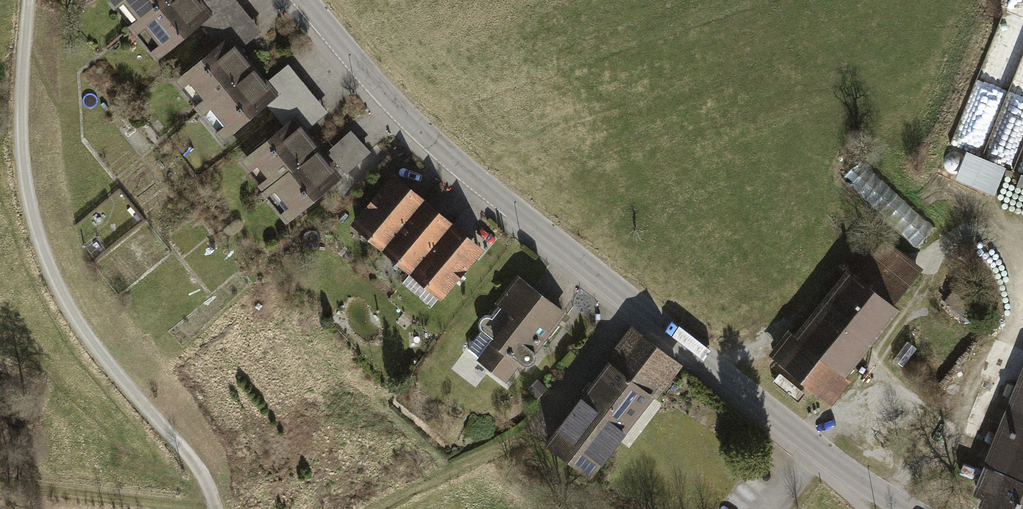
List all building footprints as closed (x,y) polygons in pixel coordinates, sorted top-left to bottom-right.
[(109,22),(132,52),(188,7),(183,0),(136,0),(109,22)] [(199,20),(188,7),(132,52),(155,80),(199,46),(206,55),(240,29),(219,3),(199,20)] [(1022,162),(1022,10),(1005,4),(958,140),(967,143),(957,170),(999,184),(1008,157),(1022,162)] [(240,29),(206,55),(218,69),(174,104),(198,134),(254,89),(237,68),(258,52),(240,29)] [(265,102),(254,89),(198,134),(221,162),(266,127),(273,137),(307,110),(287,84),(265,102)] [(307,110),(273,137),(281,147),(238,181),(262,211),(319,166),(305,149),(325,132),(307,110)] [(325,172),(319,166),(262,211),(285,240),(346,191),(368,171),(348,148),(325,172)] [(421,220),(391,195),(346,246),(376,272),(421,220)] [(451,246),(421,220),(376,272),(406,298),(451,246)] [(785,363),(824,395),(894,308),(892,306),(917,275),(880,245),(785,363)] [(481,272),(451,246),(406,298),(436,324),(481,272)] [(520,391),(564,333),(515,296),(493,324),(489,324),(484,325),(480,329),(476,334),(474,339),(474,344),(476,349),(490,359),(472,382),(503,405),(516,388),(520,391)] [(605,384),(653,418),(680,380),(632,346),(605,384)] [(590,507),(653,418),(605,384),(542,474),(590,507)] [(977,499),(1002,508),(1022,508),(1022,384),(977,499)]
